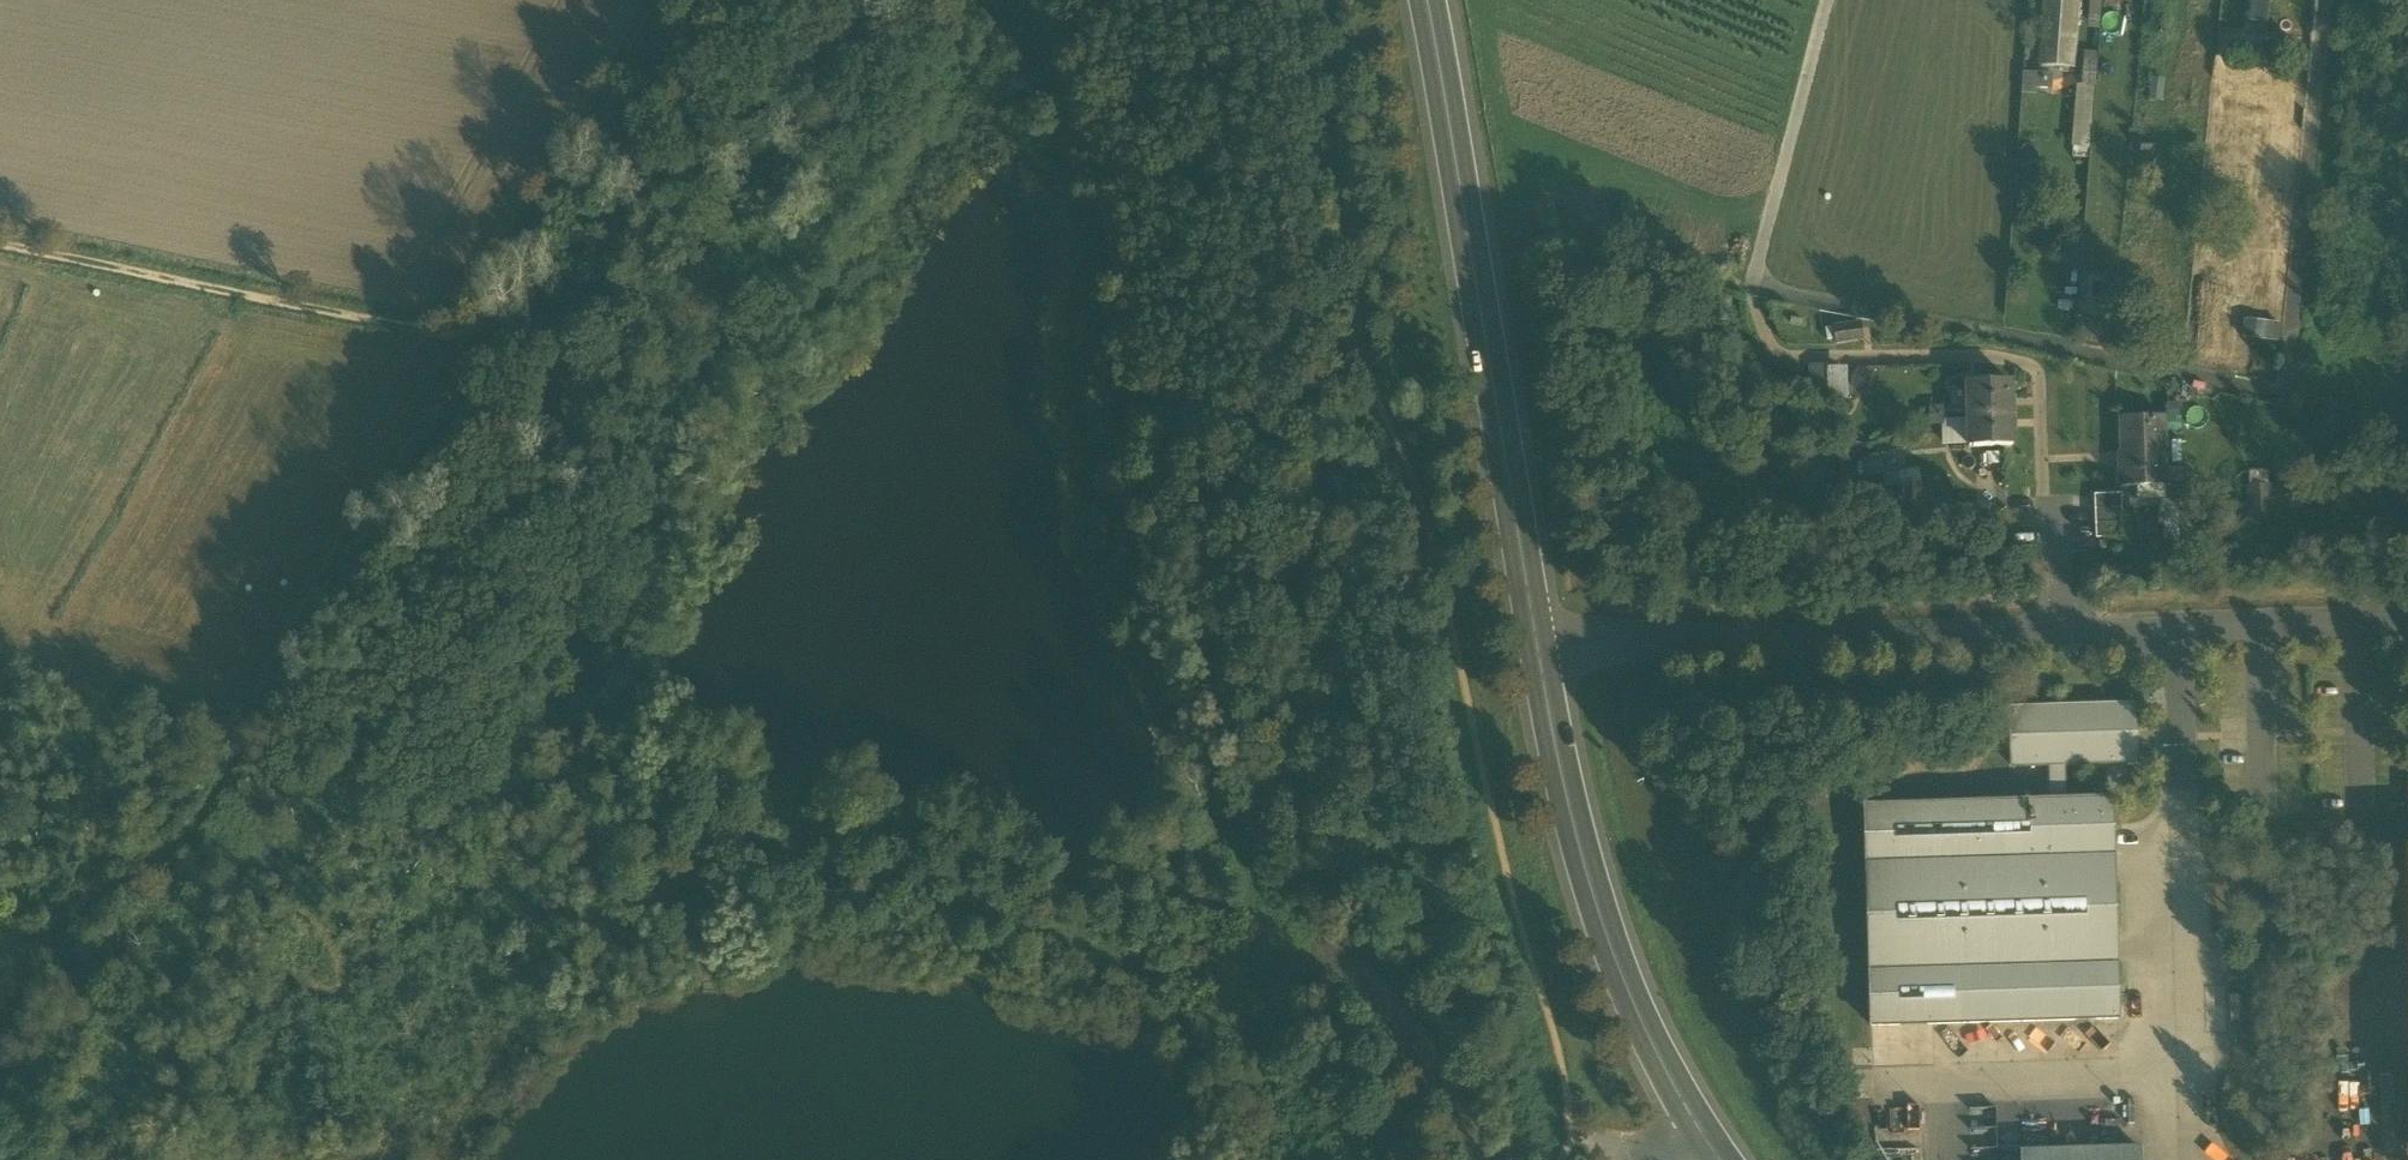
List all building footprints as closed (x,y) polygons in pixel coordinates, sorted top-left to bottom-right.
[(2037,65),(2075,68),(2081,0),(2042,0),(2037,65)] [(2103,0),(2084,0),(2081,32),(2100,34),(2103,0)] [(2275,2),(2257,0),(2255,0),(2253,21),(2273,23),(2275,2)] [(2089,146),(2101,52),(2085,50),(2073,144),(2089,146)] [(2246,317),(2243,336),(2271,340),(2274,321),(2246,317)] [(1861,324),(1833,328),(1835,342),(1864,338),(1861,324)] [(1849,393),(1847,366),(1830,367),(1831,394),(1849,393)] [(2010,381),(1967,382),(1968,415),(2011,413),(2010,381)] [(2011,413),(1968,415),(1969,447),(2012,446),(2011,413)] [(2164,416),(2121,417),(2122,469),(2120,469),(2121,487),(2145,486),(2145,480),(2164,480),(2164,486),(2166,486),(2164,416)] [(2269,470),(2246,471),(2248,513),(2287,511),(2285,482),(2269,482),(2269,470)] [(2121,494),(2094,495),(2095,539),(2123,537),(2121,494)] [(2050,801),(1865,806),(1871,1026),(2118,1019),(2111,799),(2066,800),(2065,765),(2137,762),(2135,705),(2010,708),(2012,766),(2049,765),(2050,801)] [(2243,1020),(2242,994),(2232,994),(2233,1020),(2243,1020)] [(2070,1152),(2070,1150),(2068,1150),(2068,1152),(2046,1152),(2046,1151),(2044,1151),(2044,1152),(2020,1153),(2020,1159),(2142,1159),(2141,1150),(2118,1150),(2118,1149),(2116,1149),(2116,1150),(2094,1151),(2094,1149),(2092,1150),(2092,1151),(2070,1152)]
